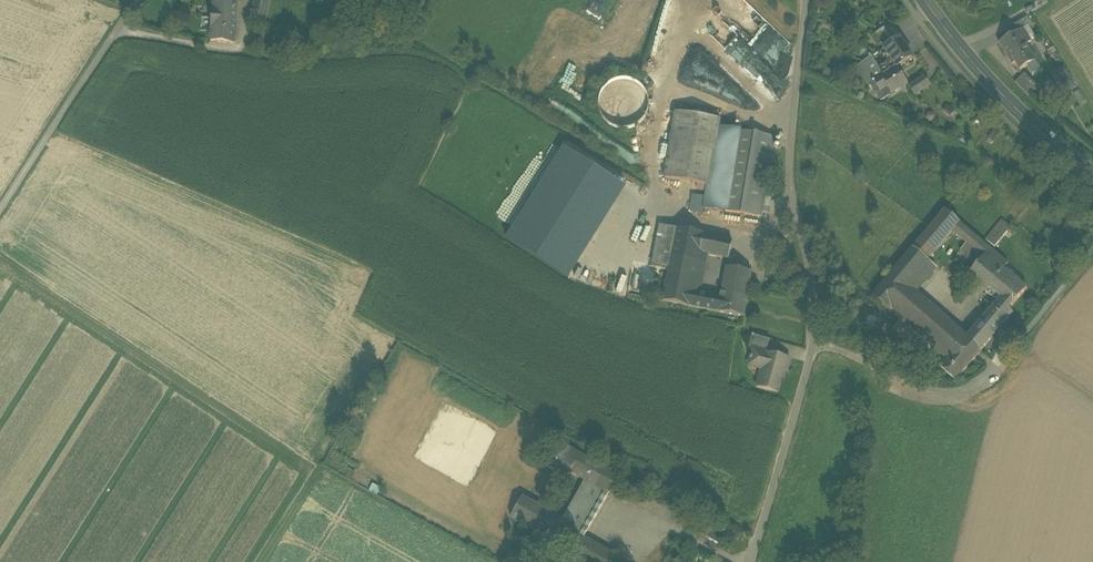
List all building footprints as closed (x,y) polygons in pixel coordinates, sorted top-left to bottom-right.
[(212,40),(232,42),(235,6),(233,5),(233,2),(216,0),(212,40)] [(271,1),(265,0),(254,0),(250,20),(266,23),(271,1)] [(701,1),(709,8),(713,9),(712,13),(743,40),(759,46),(758,50),(770,54),(774,49),(774,50),(776,46),(781,48),(785,42),(783,41),(736,0),(678,0),(667,13),(664,20),(679,25),(701,1)] [(1013,28),(1016,33),(1018,33),(1023,29),(1031,25),(1028,19),(1013,28)] [(884,28),(874,34),(881,46),(892,39),(884,28)] [(1030,41),(1023,29),(1018,33),(1025,44),(1026,44),(1030,41)] [(682,65),(715,92),(727,78),(753,99),(762,88),(751,80),(755,75),(741,65),(744,61),(749,65),(757,55),(740,41),(730,53),(703,32),(692,46),(695,49),(682,65)] [(1016,62),(1020,70),(1036,60),(1026,44),(1025,44),(1018,33),(1016,33),(999,44),(1012,65),(1016,62)] [(884,49),(889,58),(897,69),(912,59),(899,39),(884,49)] [(856,67),(869,88),(871,86),(875,84),(874,83),(883,77),(878,69),(871,57),(856,67)] [(883,77),(897,69),(889,58),(887,60),(888,62),(878,69),(883,77)] [(874,83),(875,84),(880,92),(886,87),(891,94),(891,95),(907,84),(897,69),(883,77),(874,83)] [(1015,83),(1028,96),(1037,87),(1023,74),(1015,83)] [(909,88),(914,96),(930,86),(925,77),(909,88)] [(629,80),(618,80),(609,84),(603,91),(599,98),(599,110),(601,117),(610,126),(618,130),(628,129),(636,126),(643,120),(648,110),(648,100),(645,92),(638,85),(629,80)] [(881,101),(891,94),(886,87),(880,92),(875,84),(871,86),(881,101)] [(697,184),(708,186),(709,186),(718,128),(720,121),(676,114),(665,179),(697,184)] [(738,132),(718,128),(709,186),(708,186),(707,192),(704,209),(724,212),(738,132)] [(724,212),(761,218),(762,212),(764,198),(774,138),(738,132),(724,212)] [(563,149),(505,240),(567,281),(625,189),(563,149)] [(764,198),(762,212),(768,213),(770,200),(764,198)] [(872,297),(891,313),(911,289),(931,265),(927,261),(952,232),(966,244),(960,251),(977,265),(966,277),(985,293),(1004,270),(1003,269),(1008,264),(971,233),(944,211),(872,297)] [(985,240),(994,248),(1011,228),(1002,221),(985,240)] [(652,265),(669,269),(677,230),(659,226),(652,265)] [(703,235),(677,230),(669,269),(662,302),(717,312),(720,299),(716,298),(717,294),(712,293),(711,297),(700,295),(691,293),(696,270),(705,271),(708,255),(728,259),(732,242),(703,236),(703,235)] [(770,248),(777,254),(786,244),(780,238),(770,248)] [(911,289),(917,294),(937,270),(931,265),(911,289)] [(721,294),(747,299),(751,272),(726,268),(721,294)] [(700,295),(705,271),(696,270),(691,293),(700,295)] [(985,315),(999,329),(1012,314),(1008,310),(1026,289),(1004,270),(985,293),(996,302),(985,315)] [(891,313),(897,319),(918,295),(917,294),(911,289),(891,313)] [(717,312),(743,318),(747,299),(721,294),(720,299),(717,312)] [(967,337),(918,295),(897,319),(901,323),(936,352),(946,361),(967,337)] [(985,315),(979,322),(994,336),(999,329),(985,315)] [(981,350),(994,336),(979,322),(967,337),(981,350)] [(927,362),(936,352),(901,323),(892,332),(927,362)] [(753,350),(766,353),(770,340),(752,335),(748,349),(753,350)] [(939,369),(954,382),(981,350),(967,337),(946,361),(939,369)] [(756,387),(777,393),(784,368),(787,369),(789,360),(766,353),(753,350),(749,362),(762,366),(756,387)] [(618,477),(567,448),(564,455),(556,450),(546,467),(567,479),(570,474),(584,482),(562,520),(522,498),(511,519),(562,547),(560,551),(579,561),(611,561),(615,556),(580,537),(572,532),(597,488),(605,493),(608,495),(618,477)] [(572,532),(580,537),(605,493),(597,488),(572,532)] [(601,501),(584,535),(588,537),(605,503),(601,501)] [(701,536),(719,546),(726,534),(708,524),(701,536)]
